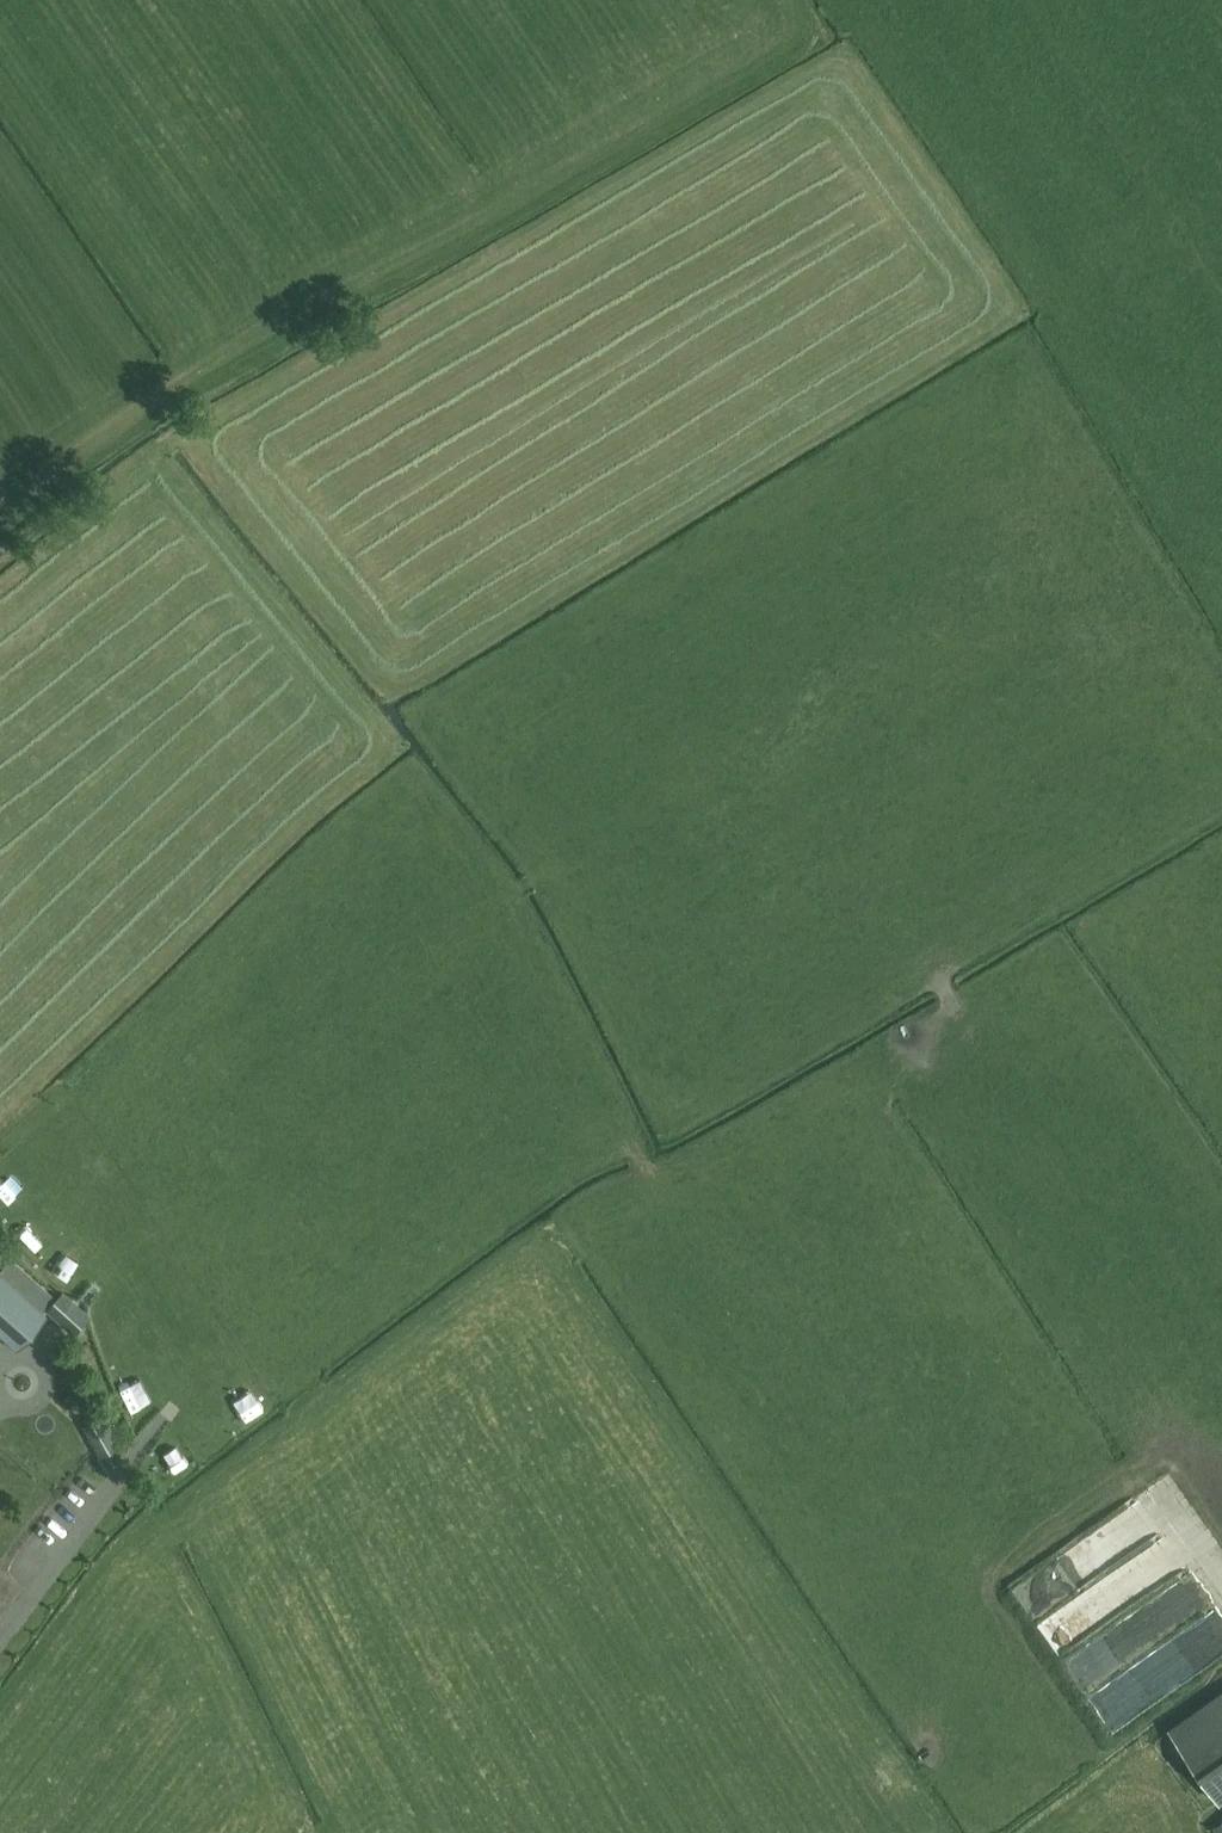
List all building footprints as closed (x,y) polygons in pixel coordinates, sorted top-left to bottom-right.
[(10,1284),(0,1275),(0,1295),(10,1284)] [(45,1316),(10,1284),(0,1295),(0,1328),(1,1329),(0,1329),(0,1336),(15,1350),(45,1316)] [(57,1314),(61,1310),(54,1303),(50,1308),(57,1314)] [(78,1317),(69,1309),(65,1309),(59,1316),(71,1327),(78,1320),(78,1317)] [(82,1427),(100,1456),(120,1444),(102,1414),(82,1427)] [(1221,1800),(1221,1695),(1171,1731),(1220,1801),(1221,1800)]
